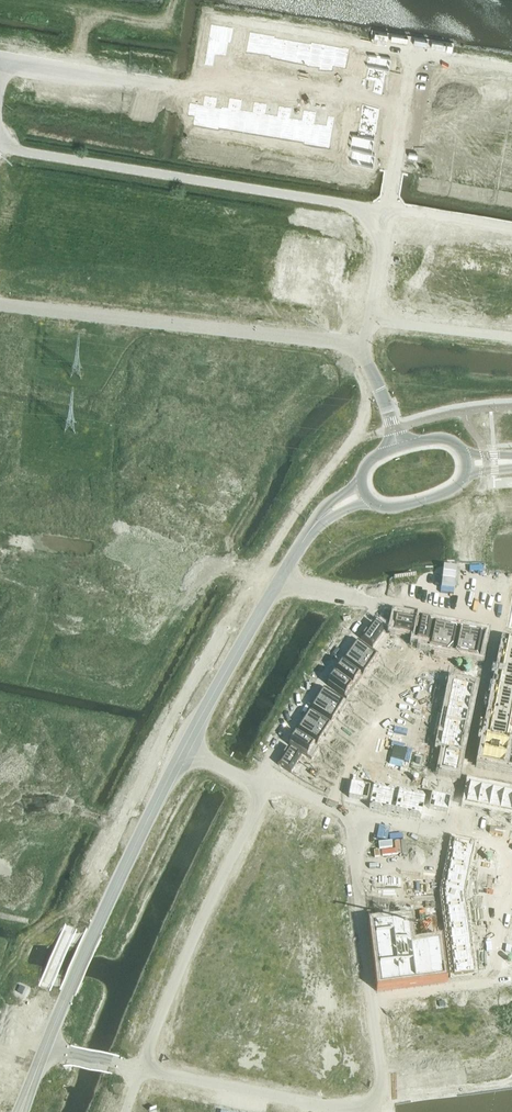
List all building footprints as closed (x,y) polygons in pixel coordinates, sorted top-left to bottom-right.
[(210,25),(207,40),(230,44),(233,29),(210,25)] [(248,32),(245,55),(258,57),(261,35),(248,32)] [(261,35),(258,57),(269,59),(269,60),(270,60),(274,37),(261,35)] [(274,37),(270,60),(282,62),(286,40),(274,38),(274,37)] [(205,56),(203,67),(212,68),(214,57),(223,59),(225,44),(230,45),(230,44),(207,40),(205,56)] [(286,40),(282,62),(295,64),(298,42),(286,40)] [(298,42),(295,64),(307,67),(311,43),(310,43),(310,44),(298,42)] [(311,43),(307,67),(308,67),(308,65),(320,67),(323,45),(311,43)] [(323,45),(320,67),(332,69),(336,47),(323,45)] [(336,47),(332,69),(345,71),(345,70),(346,63),(347,57),(349,48),(342,47),(342,48),(336,47)] [(367,53),(365,67),(368,67),(386,70),(389,71),(391,57),(376,55),(367,53)] [(368,67),(365,82),(374,84),(372,94),(381,96),(383,84),(386,70),(368,67)] [(474,74),(471,97),(484,99),(487,77),(481,76),(481,75),(474,74)] [(487,77),(484,99),(496,101),(500,77),(499,77),(499,79),(487,77)] [(430,93),(428,104),(438,105),(439,94),(448,96),(450,81),(432,78),(430,93)] [(195,104),(192,127),(205,129),(210,96),(203,95),(202,105),(195,104)] [(210,96),(205,129),(217,131),(221,107),(220,107),(220,108),(215,107),(217,98),(210,96)] [(221,107),(217,131),(218,131),(218,129),(230,131),(235,99),(228,98),(227,108),(221,107)] [(235,99),(230,131),(242,133),(246,111),(240,110),(242,100),(235,99)] [(246,111),(242,133),(255,135),(260,103),(253,102),(251,112),(246,111)] [(260,103),(255,135),(267,137),(270,115),(265,114),(266,104),(260,103)] [(270,115),(267,137),(279,139),(284,107),(278,106),(276,116),(270,115)] [(361,106),(359,121),(377,124),(379,109),(361,106)] [(284,107),(279,139),(292,141),(295,119),(290,118),(291,108),(284,107)] [(295,119),(292,141),(303,143),(303,145),(304,145),(309,111),(302,110),(301,120),(295,119)] [(309,111),(304,145),(316,147),(320,125),(314,124),(316,112),(309,111)] [(320,125),(316,147),(329,149),(334,117),(327,116),(325,125),(320,125)] [(426,116),(424,132),(442,135),(444,119),(426,116)] [(359,121),(357,136),(375,139),(377,124),(359,121)] [(424,132),(421,147),(439,149),(442,135),(424,132)] [(357,136),(354,150),(372,153),(375,139),(357,136)] [(463,147),(459,170),(472,172),(477,139),(470,138),(469,148),(463,147)] [(477,139),(472,172),(484,174),(488,151),(482,150),(484,141),(477,139)] [(488,151),(484,174),(497,176),(502,143),(495,142),(494,152),(488,151)] [(497,176),(510,178),(511,164),(511,155),(507,154),(509,145),(502,143),(497,176)] [(421,147),(419,161),(437,163),(439,149),(421,147)] [(352,150),(349,163),(373,167),(376,153),(372,153),(354,150),(352,150)] [(416,160),(414,174),(437,178),(440,164),(437,163),(419,161),(416,160)] [(396,617),(393,631),(413,635),(416,620),(396,617)] [(418,621),(414,642),(428,644),(432,624),(418,621)] [(372,623),(360,639),(372,647),(384,631),(381,629),(372,623)] [(428,644),(427,647),(440,650),(445,626),(432,624),(428,644)] [(445,626),(440,650),(453,652),(458,629),(445,626)] [(458,629),(453,652),(466,655),(471,632),(458,629)] [(471,632),(466,655),(480,658),(484,634),(471,632)] [(503,653),(511,654),(511,642),(506,640),(503,653)] [(359,641),(351,652),(370,666),(378,655),(359,641)] [(351,652),(343,663),(360,675),(362,677),(370,666),(351,652)] [(501,665),(511,667),(511,654),(503,653),(501,665)] [(343,663),(335,674),(352,686),(360,675),(343,663)] [(498,677),(511,680),(511,667),(501,665),(498,677)] [(394,682),(400,672),(391,666),(385,677),(394,682)] [(335,674),(327,685),(344,698),(352,686),(335,674)] [(496,689),(511,693),(511,680),(498,677),(496,689)] [(453,683),(450,697),(471,701),(474,687),(453,683)] [(325,688),(317,700),(338,713),(345,701),(325,688)] [(493,702),(511,705),(511,693),(496,689),(493,702)] [(450,697),(448,710),(468,714),(471,701),(450,697)] [(317,700),(311,711),(331,724),(338,713),(317,700)] [(491,714),(511,718),(511,717),(511,705),(493,702),(491,714)] [(448,710),(445,723),(466,727),(468,714),(448,710)] [(311,711),(304,722),(324,735),(331,724),(311,711)] [(491,714),(488,726),(509,730),(511,718),(491,714)] [(304,722),(296,734),(314,745),(317,746),(324,735),(304,722)] [(445,723),(442,736),(463,740),(466,727),(445,723)] [(488,726),(486,738),(507,743),(509,730),(488,726)] [(296,734),(289,745),(307,757),(314,745),(296,734)] [(442,736),(440,749),(460,753),(463,740),(442,736)] [(486,738),(483,751),(504,755),(507,743),(486,738)] [(288,748),(277,765),(290,773),(300,756),(288,748)] [(483,751),(481,764),(502,768),(504,755),(483,751)] [(445,752),(441,772),(456,775),(460,755),(445,752)] [(351,783),(348,798),(367,802),(370,787),(351,783)] [(470,785),(466,805),(478,807),(482,787),(470,785)] [(482,787),(478,807),(489,810),(493,789),(482,787)] [(369,806),(369,809),(382,812),(386,791),(373,788),(369,806)] [(493,789),(489,810),(500,812),(504,792),(493,789)] [(386,791),(382,812),(395,814),(399,793),(386,791)] [(500,812),(511,814),(511,813),(511,793),(504,792),(500,812)] [(399,793),(395,814),(408,817),(412,796),(399,793)] [(432,795),(429,810),(448,814),(451,799),(432,795)] [(412,796),(408,817),(421,820),(422,814),(425,799),(412,796)] [(257,834),(251,845),(269,854),(273,847),(280,850),(282,846),(275,843),(257,834)] [(454,842),(451,854),(472,858),(474,846),(454,842)] [(451,854),(449,865),(469,869),(472,858),(451,854)] [(449,865),(447,877),(467,881),(469,869),(449,865)] [(315,882),(307,883),(308,888),(315,887),(335,884),(334,872),(314,875),(315,882)] [(447,877),(444,888),(465,892),(467,881),(447,877)] [(315,887),(308,888),(308,892),(312,892),(316,891),(317,899),(337,896),(335,884),(315,887)] [(444,888),(443,894),(445,908),(465,905),(464,895),(465,892),(444,888)] [(317,899),(309,900),(310,904),(317,903),(318,910),(338,908),(337,896),(317,899)] [(465,905),(445,908),(446,920),(467,917),(465,905)] [(319,918),(311,919),(312,923),(320,922),(340,920),(338,908),(318,910),(319,918)] [(467,917),(446,920),(448,931),(468,928),(467,917)] [(408,921),(372,925),(380,987),(442,979),(438,943),(411,946),(408,921)] [(468,928),(448,931),(449,943),(470,940),(468,928)] [(470,940),(449,943),(451,954),(471,952),(470,940)] [(471,952),(451,954),(452,966),(473,963),(471,952)] [(325,961),(317,962),(317,966),(325,965),(326,973),(346,970),(344,958),(325,961)] [(473,963),(452,966),(454,978),(474,975),(473,963)] [(327,980),(319,981),(320,985),(328,984),(347,982),(346,970),(326,973),(327,980)] [(328,984),(320,985),(320,990),(328,989),(329,997),(349,994),(347,982),(328,984)] [(468,1000),(472,1034),(477,1070),(511,1066),(511,998),(504,996),(468,1000)] [(328,1003),(320,1004),(320,1008),(328,1007),(329,1015),(349,1012),(348,1001),(328,1003)] [(329,1015),(321,1016),(322,1020),(330,1019),(331,1026),(350,1023),(349,1012),(329,1015)] [(331,1026),(323,1027),(323,1031),(331,1030),(332,1037),(352,1034),(350,1023),(331,1026)] [(332,1037),(324,1038),(325,1042),(332,1041),(333,1048),(353,1046),(352,1034),(332,1037)] [(228,1052),(224,1072),(236,1074),(240,1055),(232,1053),(234,1046),(230,1045),(228,1052)] [(333,1048),(325,1049),(326,1053),(334,1052),(335,1059),(355,1057),(353,1046),(333,1048)] [(335,1059),(327,1060),(327,1064),(335,1064),(336,1070),(356,1068),(355,1057),(335,1059)] [(336,1070),(328,1071),(329,1076),(337,1075),(337,1081),(357,1079),(356,1068),(336,1070)] [(337,1081),(330,1082),(330,1087),(338,1086),(339,1093),(359,1090),(357,1079),(337,1081)]
